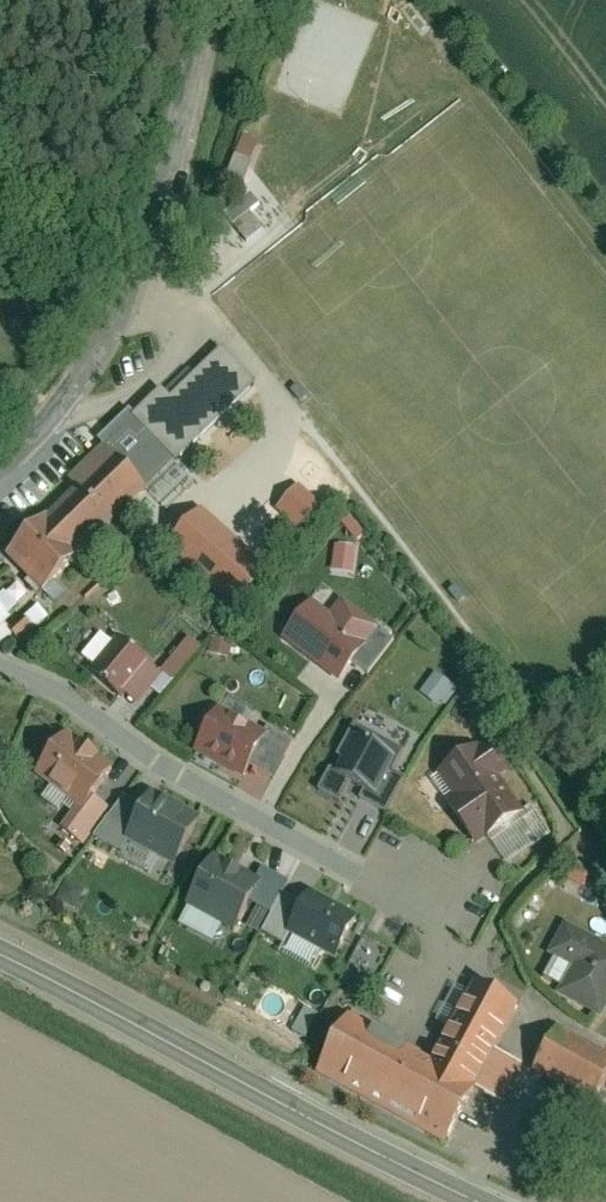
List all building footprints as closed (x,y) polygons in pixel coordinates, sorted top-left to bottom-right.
[(238,136),(225,168),(231,171),(244,138),(238,136)] [(246,185),(266,144),(249,136),(229,177),(246,185)] [(68,494),(2,558),(38,595),(66,568),(64,565),(143,489),(164,511),(192,484),(175,467),(256,389),(220,352),(169,400),(159,389),(133,414),(127,407),(88,444),(94,450),(59,484),(68,494)] [(279,510),(302,532),(326,506),(303,484),(279,510)] [(177,528),(155,552),(175,570),(197,547),(177,528)] [(336,573),(359,573),(359,545),(337,545),(336,573)] [(49,612),(41,603),(30,613),(8,586),(0,593),(0,647),(3,651),(49,612)] [(309,603),(280,643),(338,684),(349,669),(375,633),(338,607),(330,618),(309,603)] [(375,633),(349,669),(366,681),(392,646),(375,633)] [(232,656),(235,643),(214,638),(211,652),(232,656)] [(143,668),(113,642),(109,647),(101,640),(81,663),(90,670),(86,674),(117,699),(119,696),(143,668)] [(158,679),(143,668),(119,696),(134,708),(158,679)] [(438,671),(423,693),(446,709),(462,687),(438,671)] [(217,715),(193,758),(239,782),(246,769),(262,739),(217,715)] [(326,775),(315,796),(335,805),(344,787),(364,797),(371,800),(384,774),(391,778),(404,753),(351,727),(334,762),(339,765),(333,778),(326,775)] [(265,733),(262,739),(246,769),(272,782),(290,746),(265,733)] [(62,736),(31,778),(81,815),(112,772),(62,736)] [(472,752),(430,780),(475,846),(516,818),(488,776),(496,771),(483,750),(475,756),(472,752)] [(401,783),(391,778),(384,774),(371,800),(364,797),(360,805),(384,817),(401,783)] [(142,813),(124,846),(171,871),(196,826),(149,800),(142,813)] [(124,846),(142,813),(122,802),(91,840),(118,856),(124,846)] [(214,861),(186,909),(232,935),(248,907),(259,887),(253,883),(214,861)] [(259,873),(253,883),(259,887),(248,907),(268,917),(285,887),(259,873)] [(309,898),(287,937),(332,963),(355,923),(309,898)] [(546,960),(569,972),(555,998),(598,1021),(605,1007),(605,953),(562,929),(546,960)] [(386,964),(394,948),(367,935),(347,975),(366,984),(378,960),(386,964)] [(347,1022),(315,1081),(443,1148),(516,1010),(472,987),(430,1066),(347,1022)] [(531,1076),(591,1108),(605,1080),(605,1059),(555,1031),(531,1076)]
